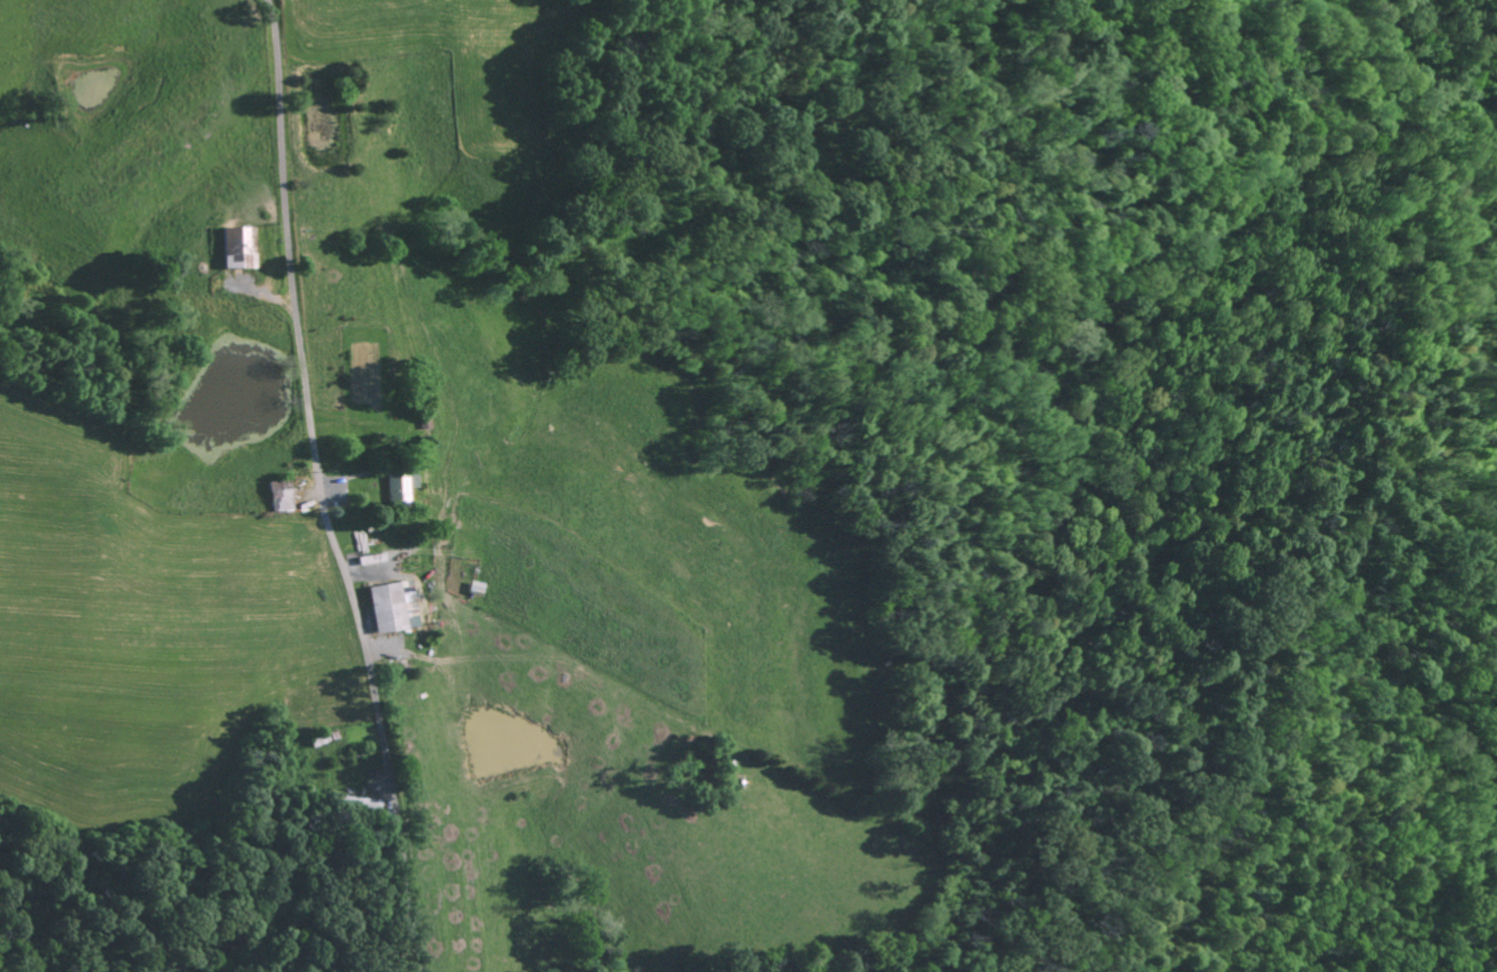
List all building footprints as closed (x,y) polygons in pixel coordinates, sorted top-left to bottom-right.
[(223,228),(224,269),(253,268),(251,227),(223,228)] [(386,475),(387,501),(407,500),(406,475),(386,475)] [(287,480),(268,482),(269,503),(281,502),(281,489),(287,488),(287,480)]
